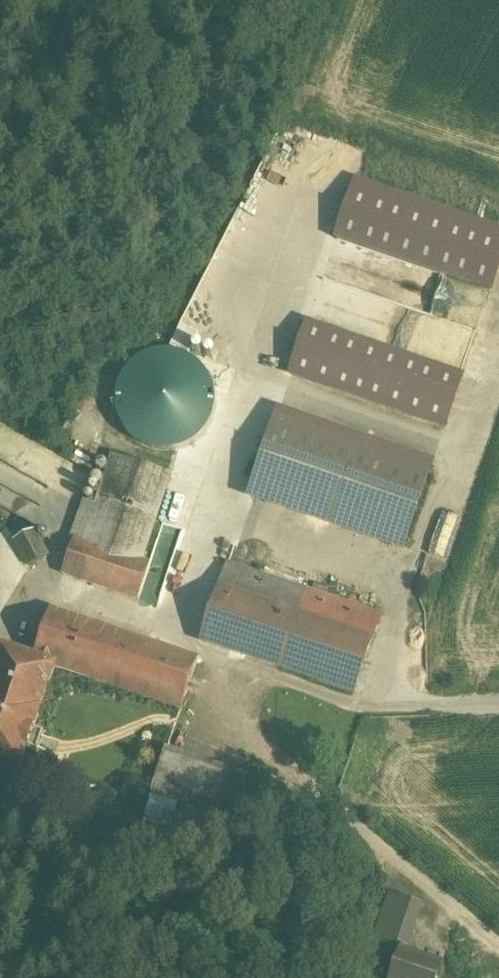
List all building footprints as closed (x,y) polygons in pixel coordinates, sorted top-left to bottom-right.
[(488,292),(492,293),(498,272),(498,227),(354,178),(333,239),(335,239),(488,292)] [(461,373),(307,320),(287,377),(444,431),(464,374),(461,373)] [(428,471),(275,417),(247,495),(401,549),(428,471)] [(73,540),(62,573),(138,599),(149,564),(141,561),(170,475),(112,456),(96,505),(83,501),(70,539),(73,540)] [(35,534),(14,545),(26,568),(47,557),(35,534)] [(228,564),(201,641),(353,693),(379,616),(228,564)] [(50,609),(33,659),(54,666),(181,709),(198,658),(50,609)] [(1,648),(0,650),(0,759),(21,766),(54,666),(33,659),(1,648)] [(245,782),(165,754),(154,787),(234,814),(245,782)] [(371,937),(406,947),(419,903),(383,893),(371,937)] [(399,951),(390,977),(435,977),(440,964),(399,951)]
